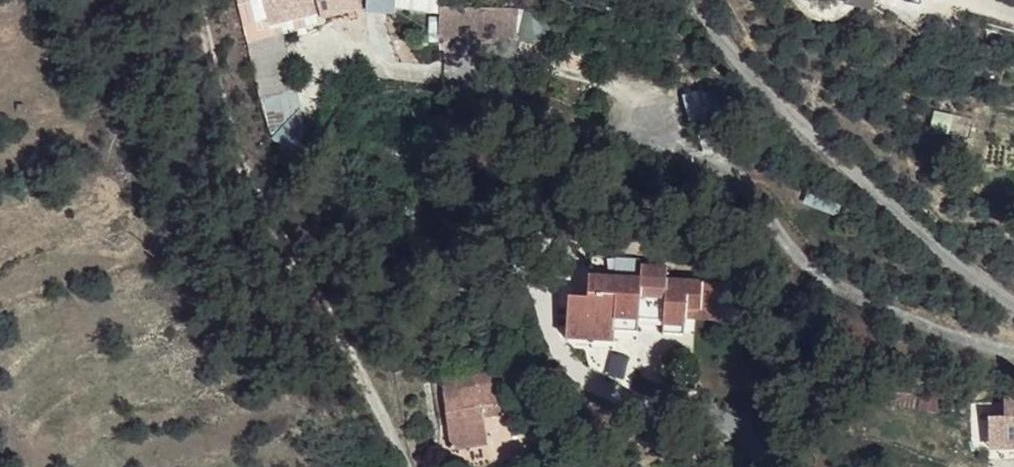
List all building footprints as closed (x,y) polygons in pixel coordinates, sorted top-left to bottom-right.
[(247,41),(274,34),(272,28),(299,18),(312,14),(320,11),(322,18),(362,7),(360,0),(248,0),(249,3),(239,6),(247,41)] [(367,9),(391,11),(392,0),(368,0),(367,9)] [(483,7),(451,8),(451,31),(466,31),(466,43),(484,43),(483,7)] [(314,19),(312,14),(299,18),(302,23),(314,19)] [(274,34),(247,41),(261,96),(268,124),(273,136),(298,109),(283,32),(274,34)] [(682,94),(690,124),(723,116),(715,86),(682,94)] [(273,136),(272,138),(291,150),(303,129),(300,108),(298,109),(273,136)] [(568,293),(566,326),(614,328),(615,316),(626,317),(627,302),(664,305),(663,318),(663,322),(684,323),(685,316),(686,306),(723,310),(725,282),(666,277),(667,266),(640,264),(640,276),(589,274),(587,295),(568,293)] [(626,317),(615,316),(614,328),(637,329),(638,317),(663,318),(664,305),(627,302),(626,317)] [(686,306),(685,316),(722,319),(723,310),(686,306)] [(684,323),(663,322),(663,331),(684,332),(684,323)] [(614,328),(566,326),(566,336),(613,339),(614,328)] [(499,370),(441,381),(451,446),(486,439),(483,417),(481,405),(499,402),(515,399),(509,364),(498,365),(499,370)] [(882,387),(879,401),(917,408),(919,394),(882,387)] [(946,400),(919,394),(917,408),(945,414),(946,400)] [(990,447),(1013,447),(1013,399),(1006,399),(1006,417),(988,418),(990,447)] [(499,402),(481,405),(483,417),(502,413),(499,402)]
